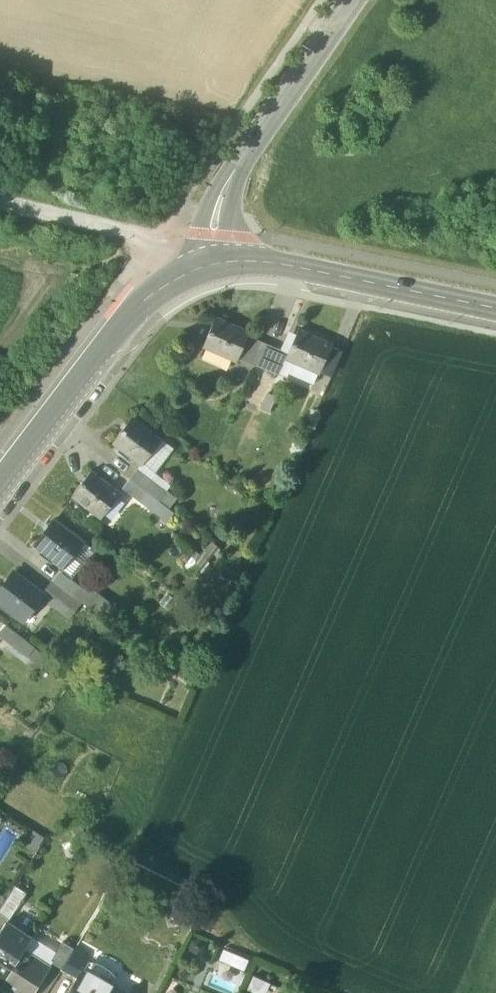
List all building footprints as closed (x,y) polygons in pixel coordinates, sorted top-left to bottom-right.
[(250,332),(216,317),(203,347),(210,351),(210,350),(237,362),(239,358),(248,336),(250,332)] [(333,344),(299,329),(288,353),(285,359),(319,374),(333,344)] [(267,344),(248,336),(239,358),(258,366),(267,344)] [(288,353),(267,344),(258,366),(279,375),(285,359),(288,353)] [(162,440),(132,417),(112,444),(142,466),(162,440)] [(167,491),(137,469),(130,478),(160,501),(167,491)] [(121,493),(100,477),(92,471),(71,497),(101,519),(121,493)] [(160,501),(130,478),(122,488),(152,511),(160,501)] [(84,541),(55,519),(34,545),(64,568),(84,541)] [(90,593),(60,571),(53,580),(82,603),(90,593)] [(14,572),(0,591),(0,603),(24,621),(44,595),(14,572)] [(82,603),(53,580),(45,590),(46,590),(75,612),(82,603)] [(6,625),(0,633),(0,636),(28,657),(35,648),(6,625)] [(6,923),(0,933),(0,986),(1,987),(24,951),(31,939),(6,923)] [(74,949),(63,942),(50,962),(62,969),(74,949)] [(74,949),(62,969),(76,977),(89,955),(76,947),(74,949)] [(24,951),(1,987),(11,992),(34,992),(50,967),(24,951)] [(71,992),(115,992),(110,990),(113,985),(84,969),(71,992)] [(263,992),(276,992),(279,985),(255,977),(251,988),(263,992)]
